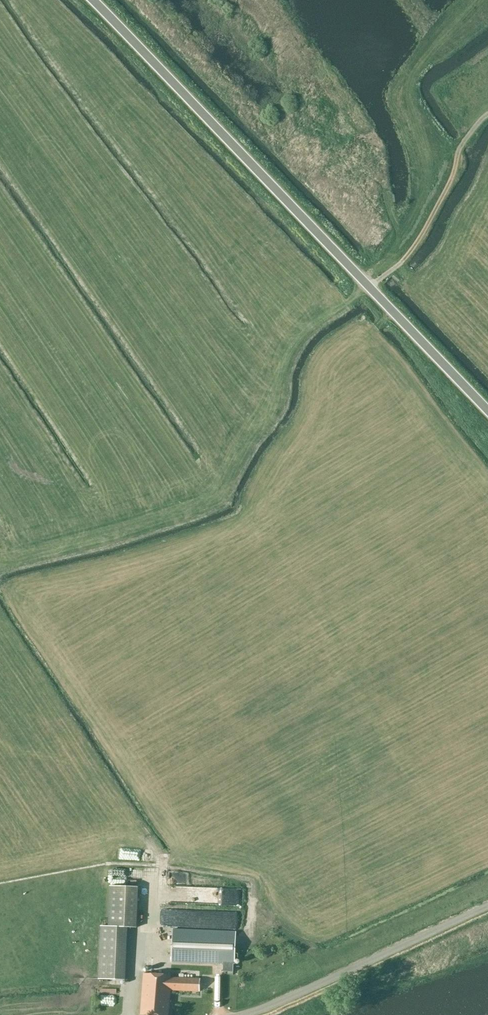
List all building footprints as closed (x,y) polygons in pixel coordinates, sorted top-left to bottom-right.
[(122,880),(122,869),(110,868),(110,879),(116,879),(116,880),(122,880)] [(102,926),(100,979),(126,980),(128,927),(137,927),(138,887),(111,886),(109,926),(102,926)] [(189,905),(236,904),(236,888),(192,889),(192,894),(189,894),(189,905)] [(174,929),(173,962),(224,964),(224,971),(233,972),(234,962),(236,932),(174,929)] [(141,1014),(148,1014),(169,1014),(170,989),(200,991),(201,979),(171,977),(172,976),(144,974),(141,1014)]
